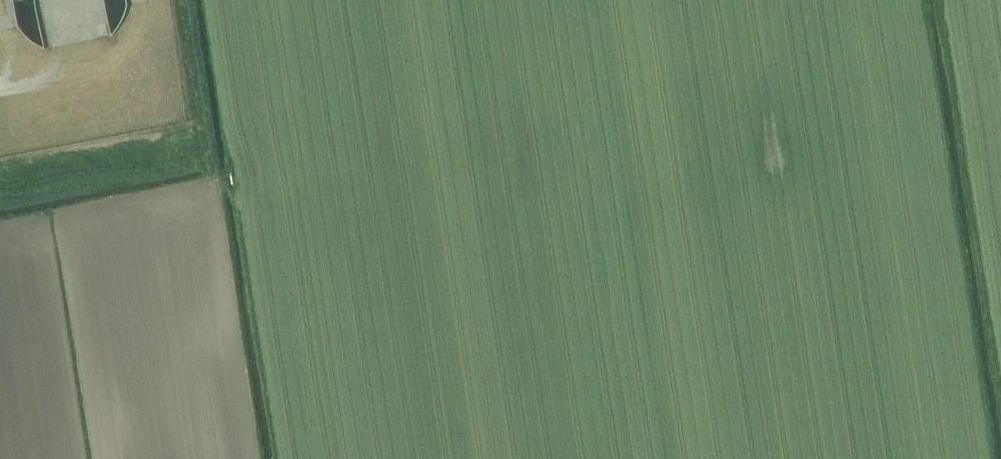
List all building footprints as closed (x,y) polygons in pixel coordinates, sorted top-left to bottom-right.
[(46,47),(37,0),(13,0),(18,25),(21,28),(24,32),(27,35),(30,38),(34,40),(38,43),(42,45),(46,47)] [(129,3),(128,0),(105,0),(112,34),(115,30),(116,29),(119,25),(121,22),(123,18),(125,14),(126,12),(128,8),(129,3)]
